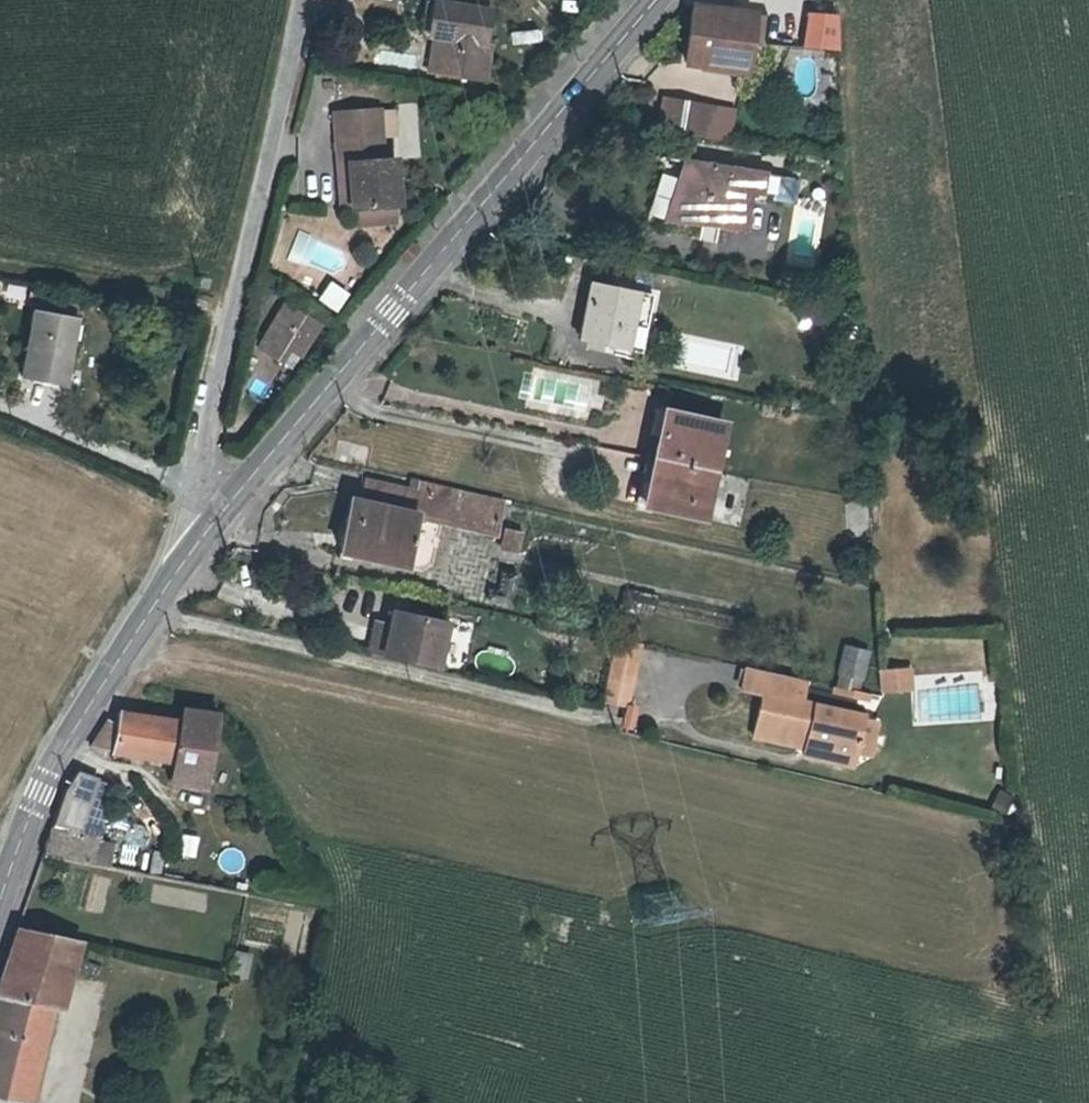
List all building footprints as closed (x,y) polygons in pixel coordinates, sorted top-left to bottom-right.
[(353,5),(381,11),(383,0),(354,0),(353,5)] [(443,64),(491,75),(498,42),(492,40),(498,10),(451,0),(446,0),(439,34),(449,36),(443,64)] [(745,72),(748,45),(764,47),(768,17),(751,15),(693,9),(687,65),(745,72)] [(662,133),(687,137),(692,107),(667,102),(662,133)] [(706,139),(710,110),(692,107),(687,137),(706,139)] [(389,160),(388,134),(386,108),(343,110),(346,165),(342,165),(344,209),(361,209),(362,224),(403,222),(402,206),(405,206),(403,159),(389,160)] [(400,108),(386,108),(388,134),(401,134),(400,108)] [(694,165),(692,180),(702,182),(705,167),(694,165)] [(687,213),(724,219),(724,226),(754,232),(760,195),(783,200),(782,205),(806,209),(810,186),(803,184),(804,183),(771,177),(705,167),(702,182),(692,180),(687,213)] [(317,302),(340,312),(350,289),(327,280),(317,302)] [(626,314),(643,316),(646,298),(625,294),(626,287),(608,284),(606,291),(584,287),(574,345),(619,353),(619,351),(626,314)] [(293,303),(263,350),(286,365),(294,351),(306,359),(327,326),(293,303)] [(33,311),(21,377),(65,385),(71,349),(68,349),(73,319),(33,311)] [(626,314),(619,351),(636,354),(643,316),(626,314)] [(667,414),(661,440),(665,441),(660,462),(714,475),(725,427),(667,414)] [(656,461),(660,462),(665,441),(661,440),(656,461)] [(656,461),(650,483),(655,484),(660,462),(656,461)] [(655,484),(650,483),(644,509),(703,522),(714,475),(660,462),(655,484)] [(417,486),(416,491),(364,479),(359,500),(351,498),(341,534),(349,536),(346,554),(411,568),(423,523),(500,541),(508,509),(417,486)] [(501,595),(499,603),(517,608),(523,584),(514,583),(511,597),(501,595)] [(385,631),(369,628),(364,650),(433,667),(443,626),(390,613),(387,623),(385,631)] [(371,620),(369,628),(385,631),(387,623),(371,620)] [(606,702),(629,707),(643,644),(620,639),(606,702)] [(872,653),(845,647),(836,685),(863,692),(872,653)] [(885,673),(886,686),(914,684),(914,672),(885,673)] [(747,697),(752,698),(767,702),(762,726),(759,743),(811,756),(811,753),(859,764),(860,760),(866,729),(867,725),(807,710),(811,690),(752,676),(747,697)] [(915,693),(914,684),(886,686),(887,695),(915,693)] [(747,722),(762,726),(767,702),(752,698),(747,722)] [(90,747),(172,766),(168,786),(206,791),(220,715),(182,711),(180,719),(151,720),(120,712),(118,727),(107,721),(90,747)] [(881,732),(866,729),(860,760),(874,764),(881,732)] [(856,775),(859,764),(811,753),(811,756),(809,763),(856,775)] [(57,822),(53,834),(44,860),(107,872),(112,847),(83,840),(84,835),(82,834),(92,800),(89,799),(94,783),(78,775),(67,793),(57,822)] [(160,858),(152,857),(148,879),(156,881),(160,858)] [(16,1102),(20,1102),(41,1007),(61,1011),(82,943),(20,928),(0,998),(0,1101),(16,1102)] [(227,973),(245,978),(252,954),(234,949),(227,973)]
